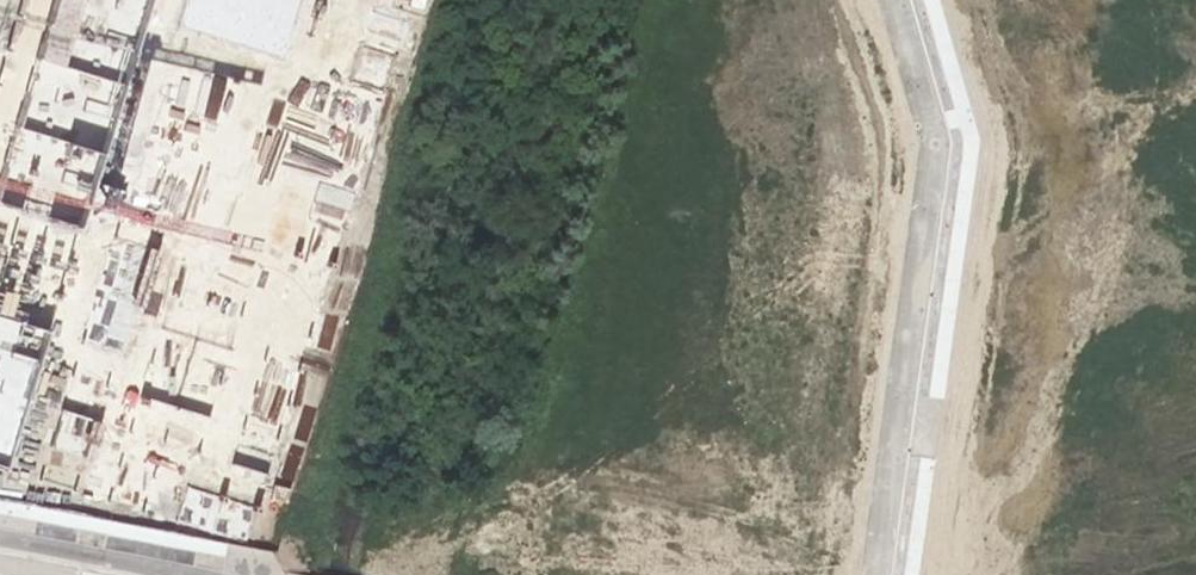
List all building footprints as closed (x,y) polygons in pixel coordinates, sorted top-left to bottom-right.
[(0,131),(0,457),(23,464),(172,0),(42,0),(0,131)] [(437,0),(218,0),(73,459),(277,523),(442,1),(437,0)]
